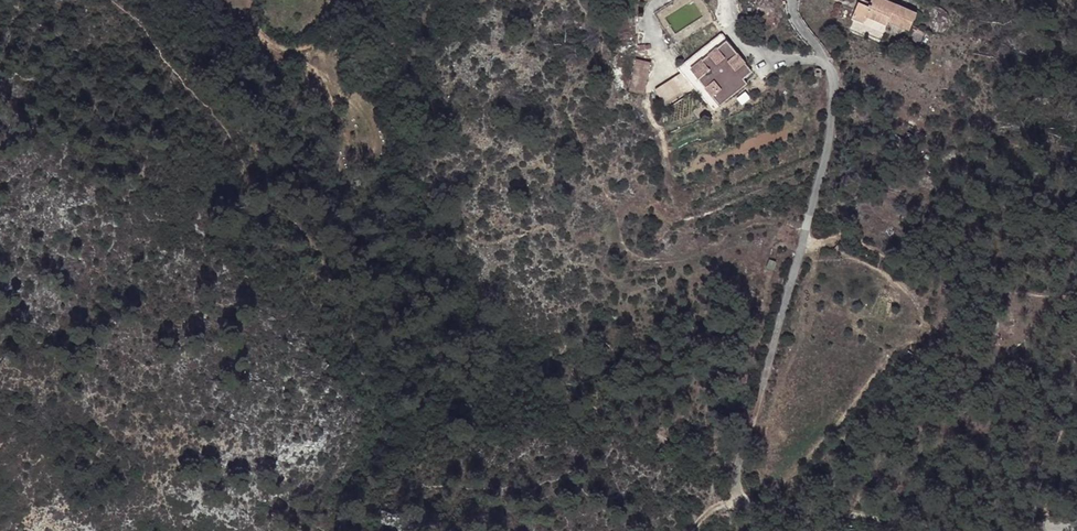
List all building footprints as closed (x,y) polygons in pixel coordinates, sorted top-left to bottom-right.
[(867,1),(865,5),(860,3),(853,18),(864,23),(867,16),(887,25),(889,22),(910,30),(917,13),(887,0),(872,0),(871,3),(867,1)] [(693,69),(714,95),(718,92),(724,101),(744,85),(740,80),(743,78),(752,71),(728,41),(693,69)] [(646,93),(651,61),(635,59),(631,91),(646,93)] [(720,104),(724,101),(718,92),(714,95),(719,102),(720,104)]
